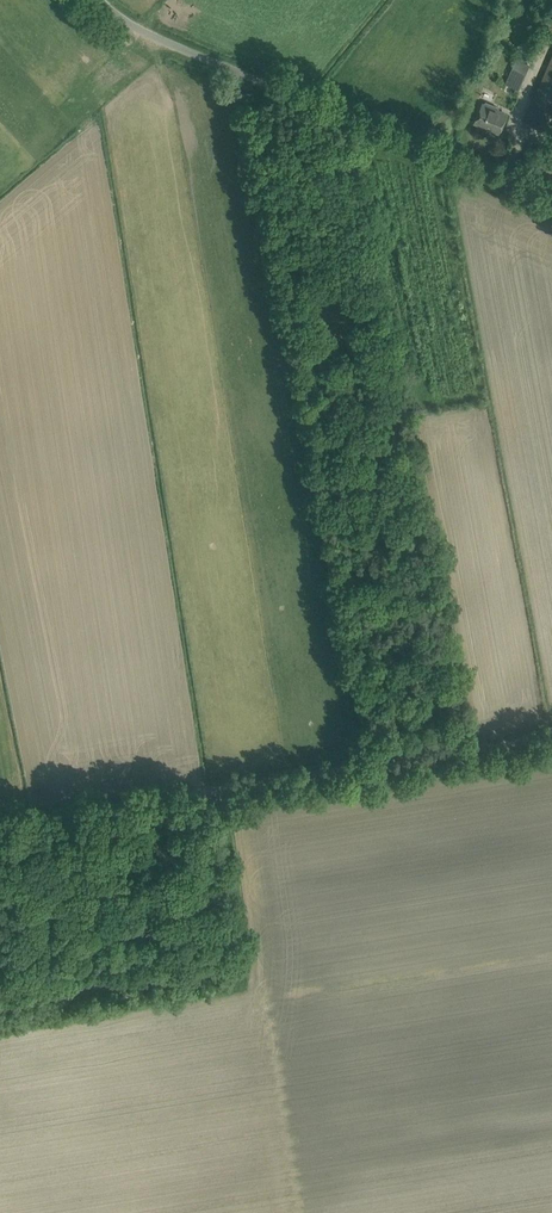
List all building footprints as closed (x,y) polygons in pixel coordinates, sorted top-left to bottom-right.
[(524,122),(551,134),(551,57),(524,122)] [(516,58),(505,83),(518,90),(529,64),(516,58)] [(483,104),(482,104),(474,123),(485,127),(486,126),(491,128),(490,129),(498,133),(506,114),(499,111),(498,108),(494,106),(491,108),(490,104),(486,102),(483,104)]
